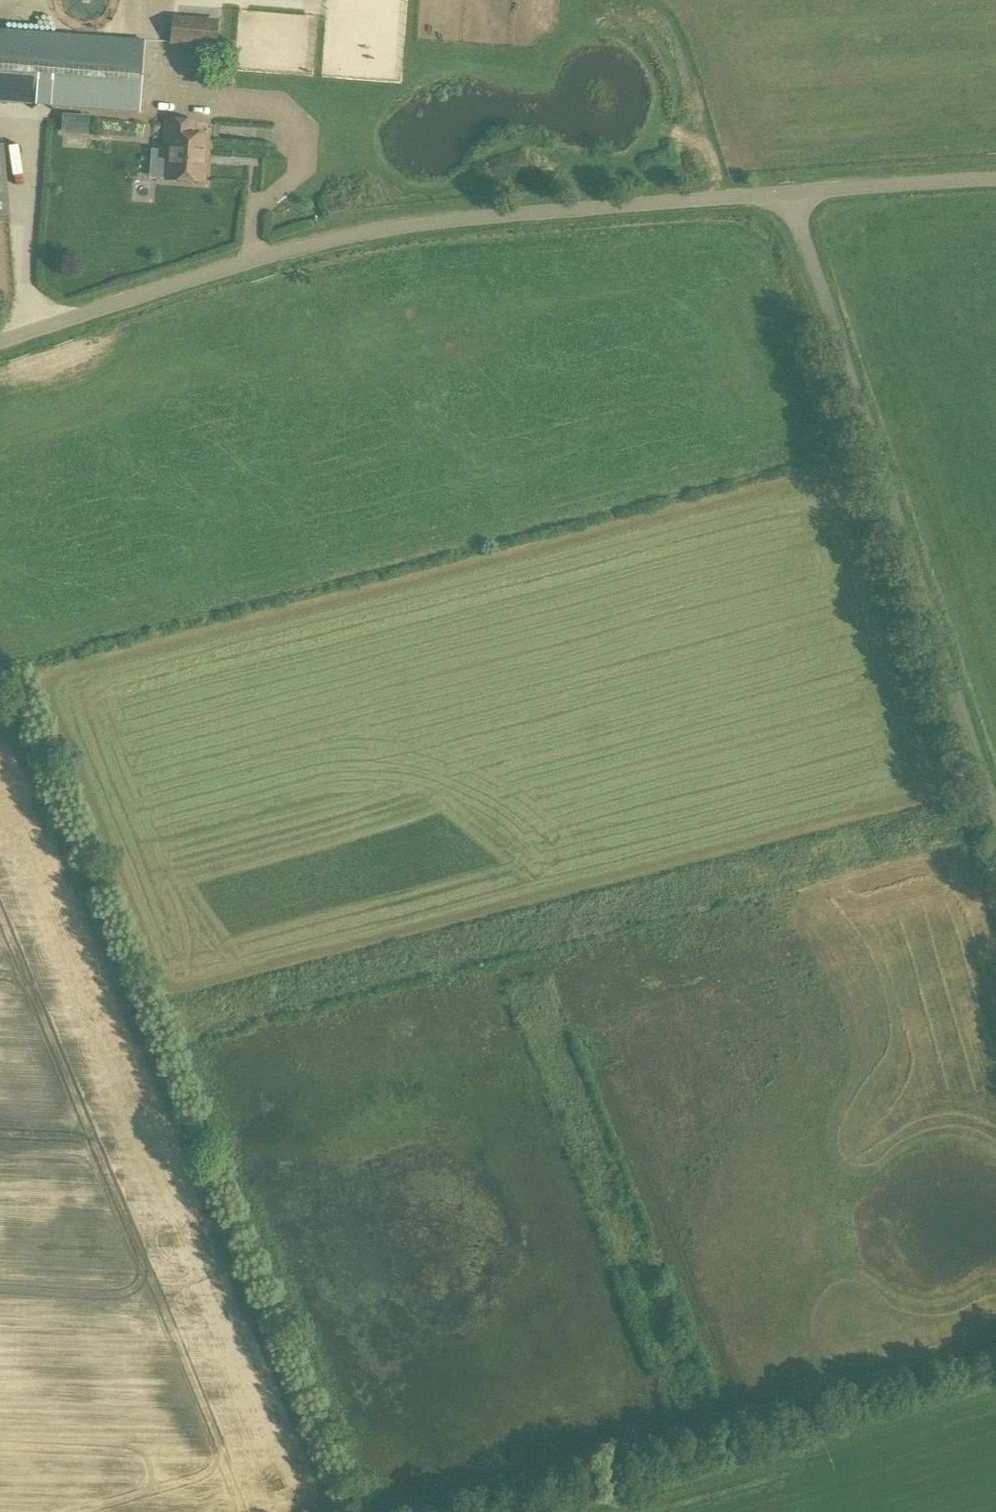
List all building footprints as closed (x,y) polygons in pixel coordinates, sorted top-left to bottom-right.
[(216,45),(217,21),(174,17),(172,41),(216,45)] [(144,40),(0,30),(0,113),(49,116),(50,106),(139,113),(144,40)] [(89,135),(90,115),(63,114),(62,133),(89,135)] [(204,182),(207,137),(192,136),(193,122),(165,120),(163,152),(168,152),(167,180),(204,182)]
